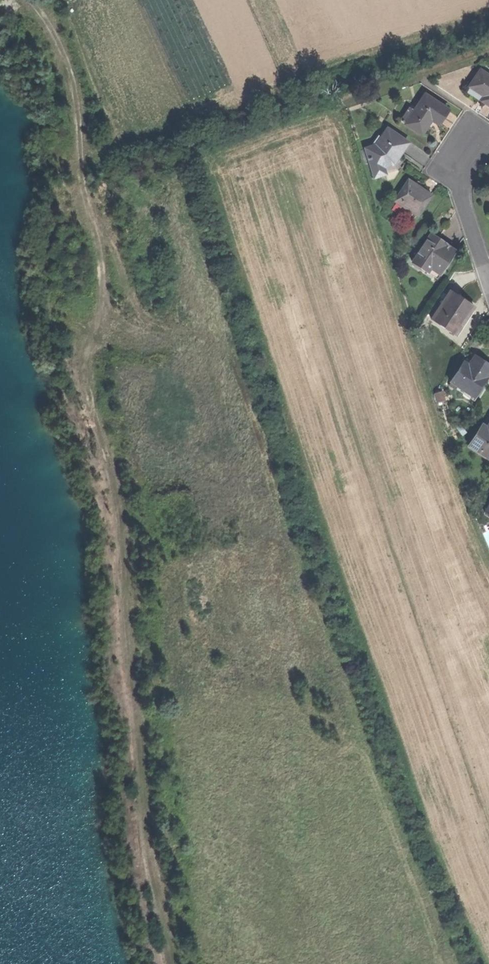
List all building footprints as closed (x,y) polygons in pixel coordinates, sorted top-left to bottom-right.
[(488,115),(488,81),(478,71),(465,85),(479,98),(475,102),(481,107),(488,115)] [(406,123),(422,134),(432,119),(439,124),(444,117),(448,110),(425,95),(406,123)] [(365,149),(373,178),(385,174),(381,163),(400,156),(403,151),(408,143),(386,129),(381,137),(378,135),(373,143),(376,145),(365,149)] [(394,202),(418,216),(431,194),(419,186),(408,180),(394,202)] [(412,261),(438,278),(455,250),(441,241),(430,234),(412,261)] [(431,319),(452,332),(456,325),(460,327),(473,306),(461,299),(449,291),(431,319)] [(448,379),(464,389),(466,386),(476,392),(486,376),(485,375),(488,369),(488,366),(480,360),(468,352),(461,362),(459,361),(448,379)] [(488,457),(488,422),(484,430),(480,427),(469,444),(488,457)]
